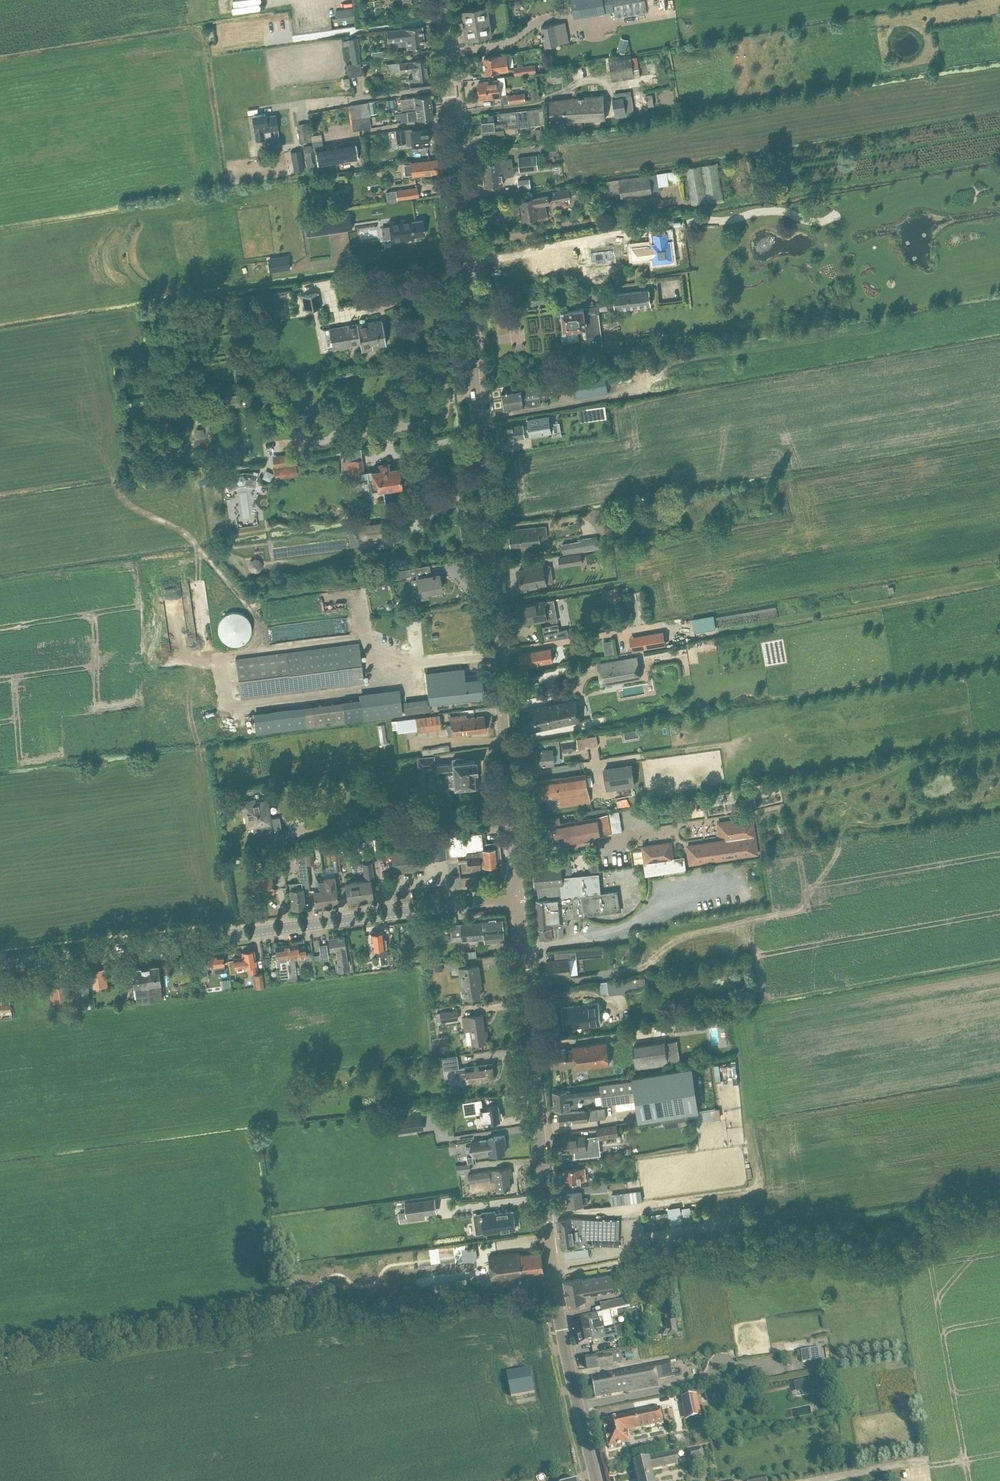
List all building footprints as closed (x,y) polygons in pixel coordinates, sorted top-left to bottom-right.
[(574,17),(614,10),(615,18),(667,9),(666,0),(571,0),(574,17)] [(487,5),(463,9),(465,24),(490,20),(487,5)] [(334,20),(352,19),(352,9),(334,9),(334,20)] [(492,35),(490,20),(465,24),(468,39),(492,35)] [(570,41),(569,33),(566,21),(542,26),(543,33),(542,34),(542,35),(543,35),(546,46),(570,41)] [(424,45),(422,26),(405,28),(386,30),(388,40),(406,38),(407,47),(424,45)] [(361,61),(357,37),(348,39),(352,62),(361,61)] [(507,68),(506,60),(505,54),(484,57),(487,73),(502,71),(501,69),(507,68)] [(637,56),(609,60),(612,81),(634,78),(634,76),(640,75),(637,56)] [(431,83),(430,79),(429,78),(429,76),(428,76),(426,58),(386,63),(387,66),(388,72),(393,71),(393,69),(400,69),(400,72),(412,70),(413,76),(409,77),(410,88),(430,85),(430,84),(431,83)] [(535,65),(514,68),(515,75),(536,72),(535,65)] [(489,81),(479,82),(480,94),(481,94),(481,99),(501,97),(500,95),(500,91),(499,84),(502,84),(501,80),(499,80),(489,81)] [(538,88),(530,89),(531,97),(539,96),(538,88)] [(509,94),(500,95),(501,97),(501,103),(510,102),(525,100),(524,92),(509,94)] [(614,98),(613,98),(615,117),(636,114),(632,92),(614,95),(614,98)] [(432,104),(430,94),(414,96),(414,97),(400,98),(401,109),(416,107),(416,109),(416,112),(424,111),(423,106),(432,104)] [(607,115),(605,95),(551,100),(553,121),(607,115)] [(361,117),(359,103),(350,104),(352,118),(361,117)] [(433,117),(432,104),(423,106),(424,111),(416,112),(416,109),(407,110),(408,120),(417,119),(433,117)] [(544,124),(543,108),(498,112),(499,114),(500,125),(506,124),(506,128),(518,127),(544,124)] [(278,129),(276,115),(266,117),(265,114),(252,116),(254,125),(253,125),(253,126),(254,126),(256,140),(265,139),(263,131),(278,129)] [(500,125),(499,114),(482,116),(484,134),(504,132),(504,134),(518,133),(518,127),(506,128),(506,124),(500,125)] [(363,129),(361,117),(352,118),(354,130),(363,129)] [(411,128),(396,130),(397,140),(397,143),(405,142),(408,145),(412,145),(419,144),(429,143),(429,141),(430,140),(430,136),(428,135),(428,129),(411,130),(411,128)] [(358,158),(355,141),(315,147),(318,165),(358,158)] [(301,149),(290,151),(294,172),(305,170),(301,149)] [(534,169),(532,155),(526,156),(527,163),(520,163),(521,170),(534,169)] [(509,166),(514,166),(513,158),(502,159),(502,160),(483,162),(484,174),(503,171),(502,168),(509,168),(509,166)] [(444,172),(442,159),(403,164),(405,176),(444,172)] [(686,166),(690,203),(722,199),(718,162),(686,166)] [(504,176),(515,175),(514,166),(509,166),(509,168),(502,168),(503,171),(484,174),(485,186),(504,184),(504,176)] [(522,188),(543,185),(542,174),(521,176),(522,188)] [(619,179),(607,181),(609,196),(621,195),(621,196),(651,192),(649,175),(619,179)] [(417,187),(396,191),(386,192),(387,200),(418,196),(417,187)] [(548,215),(545,203),(571,198),(569,188),(548,192),(548,195),(535,197),(522,199),(525,219),(538,217),(548,215)] [(350,211),(305,218),(307,235),(352,229),(350,211)] [(411,218),(389,221),(392,243),(414,240),(414,236),(425,234),(423,219),(412,221),(411,218)] [(647,246),(632,248),(633,260),(648,258),(648,257),(653,256),(654,262),(673,259),(670,241),(668,241),(667,232),(652,235),(653,243),(651,244),(652,246),(647,247),(647,246)] [(836,247),(828,249),(830,259),(838,257),(836,247)] [(288,255),(268,258),(270,271),(290,268),(288,255)] [(753,291),(755,299),(773,296),(772,288),(753,291)] [(604,350),(599,310),(616,308),(651,304),(649,289),(614,294),(616,304),(598,307),(598,306),(594,306),(594,304),(586,305),(586,307),(584,307),(563,310),(565,329),(567,329),(567,331),(563,332),(562,333),(562,334),(562,335),(562,336),(562,337),(562,338),(562,339),(563,340),(563,341),(564,342),(579,339),(582,339),(584,352),(604,350)] [(318,293),(302,296),(304,310),(321,307),(319,307),(316,294),(318,293)] [(386,344),(382,320),(330,329),(333,348),(361,343),(362,350),(373,348),(373,346),(386,344)] [(643,350),(652,349),(651,336),(641,337),(643,350)] [(623,369),(582,375),(584,390),(625,385),(623,369)] [(541,404),(538,384),(503,389),(506,409),(541,404)] [(579,420),(605,419),(604,406),(579,407),(579,420)] [(523,424),(498,428),(500,441),(525,436),(531,435),(531,436),(552,432),(549,415),(528,419),(529,423),(523,424)] [(204,428),(196,428),(196,436),(204,436),(204,428)] [(362,456),(343,459),(345,472),(364,470),(362,456)] [(402,480),(403,476),(401,473),(400,473),(399,467),(390,468),(389,463),(379,464),(379,467),(367,469),(368,478),(371,478),(372,488),(378,487),(378,488),(380,488),(381,491),(390,490),(390,488),(402,486),(401,480),(402,480)] [(276,476),(296,473),(295,465),(275,468),(276,476)] [(201,485),(217,482),(215,472),(199,475),(201,485)] [(224,478),(223,479),(227,484),(230,488),(234,486),(239,484),(244,483),(249,484),(253,485),(255,480),(258,474),(255,473),(252,472),(248,472),(243,472),(238,472),(234,473),(229,475),(224,478)] [(241,517),(251,517),(251,491),(240,491),(241,517)] [(547,538),(546,526),(509,530),(511,547),(522,545),(522,548),(541,546),(540,539),(547,538)] [(578,540),(561,543),(564,555),(599,548),(597,535),(577,538),(578,540)] [(568,555),(558,557),(560,567),(570,565),(583,563),(582,561),(581,553),(568,555)] [(250,566),(250,567),(250,568),(250,569),(251,570),(251,571),(252,571),(252,572),(253,572),(254,572),(255,573),(256,573),(257,573),(257,572),(258,572),(259,572),(260,571),(261,571),(261,570),(261,569),(262,569),(262,568),(262,567),(262,566),(262,565),(261,564),(261,563),(260,562),(259,562),(259,561),(258,561),(257,561),(256,561),(255,561),(254,561),(253,561),(252,562),(251,563),(251,564),(250,565),(250,566)] [(547,583),(543,565),(519,570),(522,587),(547,583)] [(429,575),(418,577),(420,593),(421,599),(429,597),(428,592),(431,591),(441,589),(440,589),(438,583),(440,583),(439,574),(429,575)] [(557,620),(554,599),(516,606),(519,623),(548,618),(552,621),(557,620)] [(217,644),(248,643),(248,612),(216,613),(217,644)] [(714,615),(693,618),(695,631),(716,627),(714,615)] [(560,630),(543,633),(544,640),(561,637),(569,636),(568,629),(560,630)] [(631,638),(633,651),(645,649),(666,645),(664,633),(643,636),(631,638)] [(286,651),(235,658),(241,698),(291,691),(363,682),(364,682),(362,672),(359,642),(286,651)] [(553,660),(552,648),(520,653),(522,669),(533,668),(532,663),(553,660)] [(636,657),(610,661),(597,664),(599,676),(618,673),(619,681),(640,678),(636,657)] [(464,668),(425,673),(428,700),(429,704),(430,704),(484,697),(481,673),(465,675),(464,668)] [(580,719),(578,710),(575,699),(523,711),(528,731),(552,726),(552,725),(580,719)] [(441,729),(439,715),(416,718),(417,727),(417,732),(441,729)] [(468,733),(466,718),(466,715),(450,717),(451,725),(446,725),(447,735),(452,735),(468,733)] [(486,731),(484,716),(466,718),(468,733),(476,732),(486,731)] [(417,727),(416,718),(387,722),(388,730),(401,728),(401,729),(417,727)] [(679,723),(671,724),(672,733),(680,732),(679,723)] [(386,724),(379,724),(380,745),(388,744),(386,724)] [(597,736),(577,739),(578,749),(598,746),(597,736)] [(560,753),(559,739),(548,740),(549,748),(535,749),(535,755),(533,757),(533,761),(536,762),(536,764),(554,762),(553,754),(560,753)] [(576,748),(575,740),(562,742),(563,750),(576,748)] [(439,746),(421,749),(422,755),(439,752),(439,746)] [(434,755),(417,757),(418,768),(435,766),(434,755)] [(474,784),(473,771),(476,770),(475,760),(461,761),(460,758),(452,758),(453,762),(437,764),(438,772),(445,772),(446,786),(455,785),(455,786),(474,784)] [(636,784),(631,762),(598,769),(603,791),(636,784)] [(363,764),(322,770),(323,776),(364,770),(363,764)] [(590,800),(588,783),(586,773),(538,780),(541,800),(560,796),(561,805),(590,800)] [(696,797),(687,799),(689,808),(698,807),(696,797)] [(282,833),(279,817),(269,818),(266,801),(247,804),(249,814),(244,815),(245,826),(251,825),(253,834),(259,833),(260,836),(282,833)] [(602,837),(598,816),(563,822),(565,836),(566,843),(602,837)] [(565,836),(563,822),(558,823),(557,817),(545,819),(546,825),(545,825),(547,839),(565,836)] [(727,839),(688,845),(690,863),(709,860),(754,853),(752,836),(755,836),(752,817),(739,819),(719,822),(721,835),(726,835),(727,839)] [(484,828),(451,832),(452,844),(462,843),(463,852),(476,850),(476,857),(482,856),(482,865),(498,864),(499,864),(498,863),(501,863),(501,860),(500,847),(499,841),(489,842),(488,842),(485,842),(484,828)] [(428,832),(419,833),(422,850),(423,857),(430,856),(431,859),(447,858),(444,832),(444,830),(428,832)] [(451,832),(444,832),(447,858),(458,856),(459,860),(459,863),(467,862),(468,869),(480,868),(480,866),(482,866),(482,865),(482,856),(476,857),(476,850),(463,852),(462,843),(452,844),(451,832)] [(664,846),(664,842),(647,845),(650,861),(676,856),(673,844),(664,846)] [(386,858),(384,844),(376,845),(378,860),(386,858)] [(354,853),(353,845),(338,847),(339,855),(354,853)] [(314,862),(312,850),(306,851),(308,863),(314,862)] [(424,866),(422,850),(392,854),(394,872),(409,870),(408,868),(424,866)] [(684,856),(671,858),(645,862),(644,862),(646,876),(686,869),(684,856)] [(570,858),(562,858),(560,859),(560,865),(533,868),(535,886),(538,886),(562,884),(562,876),(562,874),(572,873),(570,858)] [(273,890),(271,876),(282,874),(280,860),(268,861),(269,867),(263,868),(265,876),(253,878),(255,892),(273,890)] [(309,887),(305,861),(297,862),(300,882),(289,883),(290,889),(292,908),(295,907),(297,909),(301,908),(302,906),(305,906),(302,888),(309,887)] [(373,897),(371,878),(374,878),(373,870),(372,861),(360,862),(361,871),(363,870),(365,879),(357,880),(360,899),(373,897)] [(620,910),(619,900),(617,890),(601,892),(599,873),(562,876),(562,884),(538,886),(540,899),(536,899),(539,928),(540,939),(553,937),(552,927),(563,926),(568,925),(567,918),(585,915),(620,910)] [(334,875),(330,876),(323,876),(327,903),(338,902),(334,875)] [(327,903),(323,876),(317,877),(318,889),(313,889),(315,905),(327,903)] [(360,899),(357,880),(350,881),(349,876),(344,876),(348,900),(360,899)] [(480,876),(461,878),(462,886),(480,884),(480,876)] [(463,934),(457,934),(457,940),(470,939),(469,931),(504,928),(505,928),(504,916),(483,918),(483,921),(462,923),(463,934)] [(563,926),(552,927),(553,937),(564,936),(563,926)] [(504,928),(469,931),(470,939),(486,937),(487,942),(495,941),(505,940),(504,928)] [(387,953),(386,938),(384,938),(383,931),(376,932),(375,930),(372,931),(371,933),(370,933),(372,948),(379,947),(381,961),(393,959),(392,952),(387,953)] [(344,935),(329,937),(330,947),(330,949),(336,948),(337,956),(338,962),(335,962),(336,969),(348,968),(346,955),(346,954),(345,945),(344,935)] [(297,975),(294,957),(299,957),(299,959),(301,960),(304,960),(305,958),(305,956),(306,956),(305,945),(298,946),(298,943),(286,944),(288,957),(289,957),(289,963),(292,963),(293,970),(287,971),(288,980),(297,979),(297,975)] [(289,963),(289,957),(288,957),(286,944),(275,946),(277,960),(281,959),(282,968),(279,968),(281,977),(287,977),(288,980),(287,971),(293,970),(292,963),(289,963)] [(327,944),(320,945),(321,953),(328,952),(327,944)] [(257,970),(254,949),(248,950),(247,949),(244,949),(244,950),(241,951),(242,956),(233,957),(234,967),(248,965),(249,971),(257,970)] [(467,958),(478,955),(477,949),(466,951),(467,958)] [(591,949),(576,950),(577,958),(592,957),(591,949)] [(571,974),(570,959),(577,958),(576,950),(559,952),(560,959),(547,960),(548,976),(571,974)] [(225,971),(224,964),(223,954),(205,956),(206,966),(214,965),(215,972),(225,971)] [(160,983),(158,964),(145,966),(147,984),(148,984),(148,989),(149,1000),(162,998),(161,989),(157,990),(156,983),(160,983)] [(481,984),(479,971),(477,971),(476,965),(460,967),(464,998),(480,996),(478,984),(481,984)] [(149,1000),(148,989),(148,984),(147,984),(145,966),(131,968),(134,987),(131,987),(133,1002),(149,1000)] [(106,985),(105,969),(90,971),(92,987),(106,985)] [(90,1000),(87,982),(86,972),(82,972),(82,971),(73,972),(76,990),(80,989),(82,1001),(90,1000)] [(264,972),(252,974),(254,986),(266,984),(264,972)] [(644,977),(624,979),(625,987),(645,985),(644,977)] [(10,1002),(7,981),(0,982),(0,998),(1,998),(2,1003),(0,1004),(0,1011),(1,1019),(12,1017),(10,1002)] [(609,992),(608,981),(600,982),(601,993),(609,992)] [(71,1006),(69,993),(68,984),(49,986),(52,1008),(71,1006)] [(601,1024),(600,1012),(599,1002),(562,1006),(564,1028),(601,1024)] [(441,1012),(442,1020),(459,1018),(458,1010),(441,1012)] [(485,1031),(482,1014),(472,1016),(463,1017),(464,1030),(471,1029),(473,1043),(479,1043),(489,1041),(488,1039),(489,1038),(489,1036),(488,1037),(487,1030),(485,1031)] [(637,1068),(669,1064),(666,1040),(633,1044),(637,1068)] [(611,1063),(608,1041),(573,1046),(573,1049),(566,1050),(566,1047),(549,1050),(551,1066),(564,1064),(564,1067),(576,1065),(576,1068),(611,1063)] [(458,1054),(442,1056),(443,1062),(444,1067),(455,1065),(457,1079),(460,1079),(467,1078),(467,1082),(484,1079),(494,1078),(492,1063),(482,1064),(460,1067),(458,1054)] [(578,1098),(602,1095),(603,1103),(637,1099),(639,1119),(700,1110),(693,1065),(634,1075),(634,1079),(600,1083),(601,1086),(553,1091),(555,1109),(578,1107),(578,1098)] [(480,1099),(464,1101),(466,1114),(481,1112),(483,1123),(501,1120),(501,1119),(503,1118),(502,1112),(500,1112),(498,1104),(483,1106),(481,1106),(480,1099)] [(607,1117),(606,1107),(559,1113),(560,1123),(607,1117)] [(597,1127),(599,1138),(622,1135),(620,1124),(597,1127)] [(489,1139),(473,1141),(475,1155),(491,1153),(491,1154),(506,1152),(504,1143),(506,1143),(505,1135),(489,1137),(489,1139)] [(592,1136),(562,1140),(563,1151),(574,1150),(575,1158),(595,1155),(592,1136)] [(470,1163),(458,1164),(459,1174),(465,1173),(465,1170),(471,1170),(470,1163)] [(581,1174),(586,1174),(585,1167),(565,1169),(567,1182),(581,1180),(581,1174)] [(510,1188),(507,1168),(469,1173),(470,1182),(491,1179),(491,1182),(497,1181),(498,1190),(508,1189),(508,1188),(510,1188)] [(582,1196),(582,1191),(592,1190),(592,1184),(573,1186),(573,1191),(567,1192),(569,1205),(588,1203),(587,1196),(582,1196)] [(635,1191),(624,1192),(626,1202),(636,1201),(635,1191)] [(425,1214),(423,1201),(405,1203),(407,1217),(412,1216),(412,1213),(419,1212),(420,1215),(425,1214)] [(679,1207),(683,1222),(692,1220),(689,1205),(679,1207)] [(495,1210),(482,1212),(483,1223),(475,1224),(476,1233),(516,1228),(513,1210),(496,1212),(495,1210)] [(671,1223),(669,1213),(645,1217),(647,1227),(671,1223)] [(589,1256),(587,1235),(591,1235),(591,1237),(619,1238),(620,1220),(593,1219),(571,1217),(558,1219),(562,1248),(563,1248),(565,1259),(589,1256)] [(479,1243),(467,1245),(469,1257),(481,1255),(479,1243)] [(508,1253),(489,1255),(493,1285),(515,1282),(514,1275),(544,1271),(541,1251),(539,1251),(520,1254),(520,1252),(508,1253)] [(466,1253),(435,1259),(438,1276),(469,1270),(466,1253)] [(294,1264),(293,1255),(282,1256),(283,1265),(294,1264)] [(612,1273),(583,1279),(586,1296),(615,1291),(612,1273)] [(586,1296),(583,1279),(582,1279),(582,1278),(565,1281),(568,1303),(586,1299),(585,1296),(586,1296)] [(469,1280),(436,1284),(437,1291),(470,1287),(469,1280)] [(633,1297),(629,1297),(631,1307),(639,1306),(638,1302),(634,1302),(633,1297)] [(603,1318),(590,1320),(575,1323),(577,1334),(606,1328),(603,1318)] [(667,1322),(668,1329),(668,1334),(677,1333),(675,1320),(667,1322)] [(614,1327),(606,1328),(577,1334),(579,1344),(599,1340),(599,1338),(616,1334),(614,1327)] [(821,1347),(802,1350),(803,1355),(804,1361),(823,1359),(821,1347)] [(622,1362),(621,1352),(597,1356),(597,1354),(585,1356),(587,1367),(622,1362)] [(624,1371),(592,1378),(595,1397),(625,1391),(625,1392),(659,1386),(658,1378),(673,1375),(670,1361),(624,1369),(624,1371)] [(820,1377),(800,1380),(802,1391),(821,1387),(820,1377)] [(525,1383),(509,1385),(511,1396),(525,1394),(535,1392),(533,1381),(525,1383)] [(696,1394),(682,1398),(684,1405),(684,1406),(689,1405),(692,1418),(701,1416),(696,1394)] [(628,1431),(663,1423),(660,1408),(603,1421),(609,1448),(631,1443),(628,1431)] [(702,1446),(687,1450),(689,1460),(705,1456),(702,1446)] [(651,1468),(678,1462),(676,1453),(635,1462),(639,1480),(654,1480),(651,1468)]
